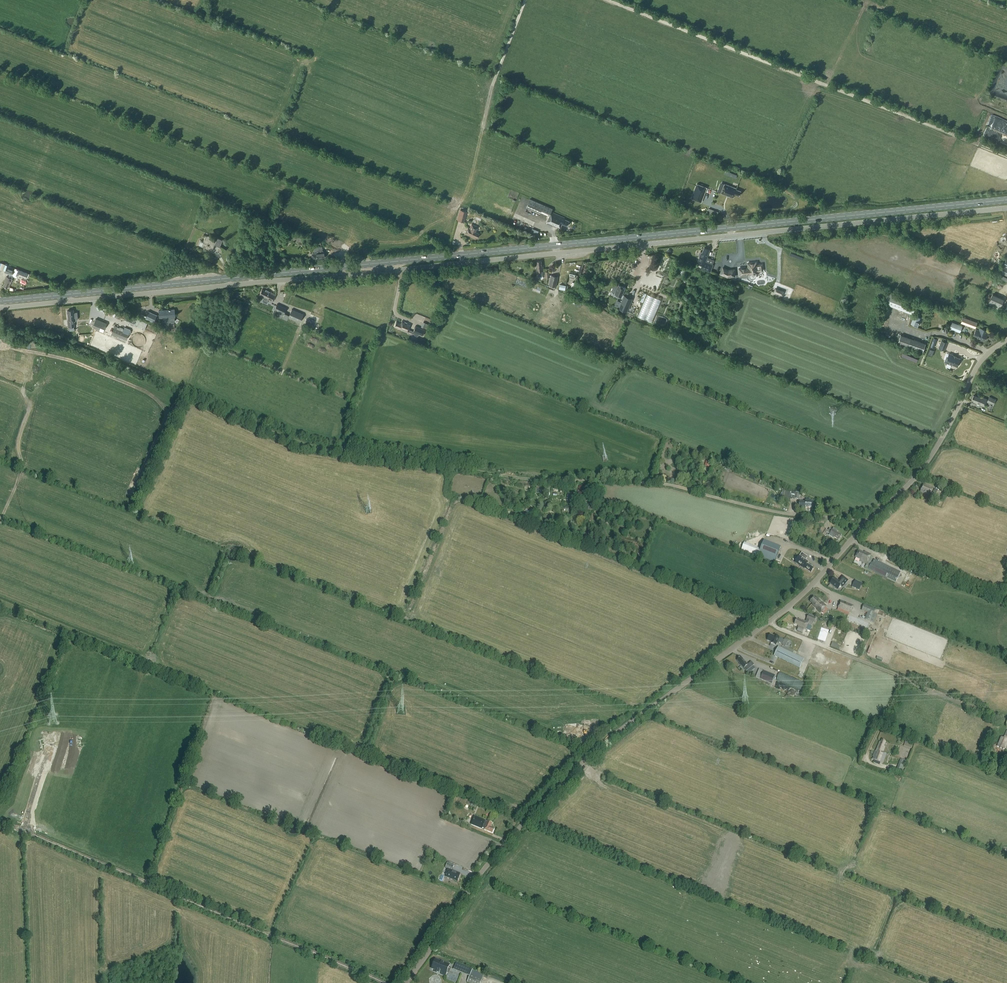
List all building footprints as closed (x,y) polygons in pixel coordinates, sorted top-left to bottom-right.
[(707,187),(697,183),(691,198),(702,202),(707,187)] [(739,195),(741,191),(736,189),(737,188),(725,183),(721,193),(733,197),(734,193),(739,195)] [(552,208),(530,198),(526,207),(540,213),(541,211),(550,215),(547,223),(557,227),(560,228),(562,223),(567,225),(569,221),(564,219),(565,217),(551,211),(552,208)] [(718,216),(719,210),(709,208),(708,214),(718,216)] [(464,222),(467,212),(460,210),(457,220),(464,222)] [(470,228),(468,227),(465,233),(475,238),(475,236),(477,237),(479,233),(475,231),(477,226),(472,224),(470,228)] [(223,240),(217,238),(216,240),(206,235),(203,242),(200,241),(199,245),(212,250),(215,244),(220,247),(223,240)] [(294,236),(292,241),(303,245),(304,245),(305,240),(294,236)] [(321,246),(313,247),(314,253),(311,254),(312,259),(316,258),(325,257),(324,252),(322,252),(321,246)] [(710,249),(704,247),(702,252),(701,252),(699,253),(699,254),(699,256),(701,257),(699,262),(702,264),(701,268),(710,271),(713,264),(705,261),(708,255),(708,254),(710,249)] [(541,261),(537,261),(537,263),(536,263),(537,270),(537,276),(544,275),(543,266),(542,266),(541,261)] [(757,271),(762,270),(762,264),(757,265),(757,262),(748,263),(748,267),(739,268),(740,275),(749,274),(750,277),(750,278),(751,278),(751,279),(755,278),(756,278),(756,277),(756,276),(756,273),(758,273),(757,271)] [(7,266),(6,267),(4,272),(12,275),(14,268),(7,266)] [(735,276),(734,269),(728,270),(723,267),(720,273),(727,276),(735,276)] [(12,276),(16,277),(18,273),(27,277),(29,273),(15,268),(12,276)] [(13,279),(12,278),(13,277),(9,275),(8,277),(6,276),(4,281),(5,281),(3,286),(7,288),(8,286),(9,286),(13,279)] [(556,286),(558,277),(551,275),(550,285),(556,286)] [(621,296),(625,287),(619,284),(618,286),(614,284),(612,291),(615,292),(615,294),(621,296)] [(772,291),(771,294),(780,297),(781,295),(783,296),(785,291),(775,287),(774,291),(772,291)] [(265,291),(262,289),(260,294),(264,296),(263,297),(272,302),(276,294),(266,289),(265,291)] [(647,293),(639,316),(654,322),(662,299),(647,293)] [(988,304),(999,309),(1004,299),(993,294),(988,304)] [(624,295),(619,308),(627,311),(633,299),(624,295)] [(284,313),(286,308),(277,303),(275,309),(284,313)] [(159,317),(169,317),(170,322),(174,322),(175,320),(174,316),(175,316),(174,309),(170,309),(169,309),(169,310),(163,310),(159,310),(159,317)] [(300,322),(303,314),(292,309),(288,317),(300,322)] [(67,313),(68,313),(69,319),(68,319),(69,326),(75,326),(74,320),(73,320),(73,319),(78,318),(77,312),(74,312),(73,310),(67,310),(67,311),(67,313)] [(154,321),(156,315),(148,311),(145,318),(154,321)] [(136,319),(126,315),(124,320),(133,325),(136,319)] [(914,315),(911,323),(916,326),(919,317),(914,315)] [(977,322),(963,317),(961,323),(975,328),(977,322)] [(93,324),(103,329),(104,329),(107,323),(96,318),(93,324)] [(407,333),(408,331),(408,330),(411,324),(402,320),(401,323),(396,322),(394,326),(399,328),(398,329),(407,333)] [(960,333),(963,326),(952,322),(949,329),(960,333)] [(127,340),(130,332),(115,325),(111,333),(127,340)] [(417,336),(418,335),(419,334),(422,335),(425,330),(416,326),(413,332),(408,330),(408,331),(414,334),(415,335),(417,336)] [(976,330),(974,333),(978,334),(977,337),(985,340),(987,334),(986,334),(988,330),(980,327),(979,331),(976,330)] [(901,334),(898,344),(922,353),(926,343),(901,334)] [(948,342),(941,340),(938,348),(944,350),(948,342)] [(917,363),(919,359),(903,352),(902,356),(917,363)] [(959,360),(960,358),(953,355),(949,353),(948,357),(946,356),(944,362),(951,364),(952,364),(957,366),(958,363),(959,364),(960,361),(959,360)] [(973,395),(972,399),(974,400),(973,401),(984,406),(987,399),(979,396),(979,397),(973,395)] [(990,403),(993,405),(996,399),(990,396),(987,402),(990,403)] [(542,494),(543,487),(533,485),(532,492),(542,494)] [(933,495),(932,497),(938,499),(941,492),(935,489),(934,492),(932,491),(933,489),(923,485),(921,491),(930,495),(931,494),(933,495)] [(585,501),(586,494),(584,494),(585,487),(580,486),(579,486),(577,495),(568,493),(567,500),(569,500),(569,503),(573,503),(574,497),(577,497),(576,500),(585,501)] [(812,508),(813,502),(809,502),(809,499),(806,499),(806,503),(800,502),(799,509),(805,509),(806,508),(812,508)] [(822,527),(819,532),(824,536),(826,532),(829,534),(829,535),(833,538),(834,537),(838,540),(841,535),(836,532),(837,531),(837,530),(833,528),(832,530),(829,529),(828,531),(822,527)] [(757,556),(774,563),(781,547),(764,540),(757,556)] [(864,553),(859,550),(855,557),(860,560),(860,561),(867,564),(865,568),(896,582),(901,572),(873,559),(874,557),(871,556),(871,555),(864,552),(864,553)] [(807,563),(808,561),(805,559),(807,556),(801,552),(795,562),(804,568),(804,567),(811,572),(814,567),(807,563)] [(842,587),(844,586),(848,580),(843,576),(838,581),(834,578),(831,583),(838,588),(840,586),(842,587)] [(863,584),(855,580),(852,587),(859,591),(863,584)] [(817,610),(820,613),(826,606),(823,603),(822,604),(816,598),(815,599),(814,598),(810,601),(813,604),(812,605),(817,610)] [(838,608),(851,613),(854,606),(841,601),(838,608)] [(862,611),(867,613),(864,619),(870,621),(875,609),(864,605),(862,611)] [(798,626),(798,627),(805,630),(808,623),(809,620),(806,619),(805,622),(799,619),(798,620),(796,620),(794,624),(798,626)] [(775,645),(777,642),(781,644),(783,640),(779,638),(774,635),(774,636),(770,635),(767,641),(771,642),(770,643),(775,645)] [(774,656),(800,668),(804,659),(779,647),(774,656)] [(742,657),(737,660),(746,672),(754,665),(752,662),(748,665),(742,657)] [(771,684),(775,676),(764,671),(760,679),(771,684)] [(804,691),(807,683),(781,672),(777,680),(804,691)] [(1004,738),(1002,737),(998,746),(1005,749),(1006,744),(1006,731),(1004,738)] [(883,752),(885,746),(884,746),(886,741),(882,740),(881,742),(880,741),(876,751),(875,750),(873,756),(874,756),(873,758),(872,758),(872,759),(883,763),(887,754),(883,752)] [(903,769),(906,761),(901,759),(896,771),(903,774),(905,769),(903,769)] [(472,806),(466,803),(461,811),(467,814),(472,806)] [(471,825),(482,829),(483,828),(485,829),(485,830),(493,834),(495,829),(491,827),(493,823),(475,816),(471,825)] [(446,868),(449,869),(446,877),(450,879),(458,882),(461,874),(454,871),(452,870),(454,865),(448,862),(446,868)] [(450,965),(436,959),(432,969),(446,974),(450,965)] [(470,982),(481,982),(483,979),(471,974),(467,982),(470,982)]
